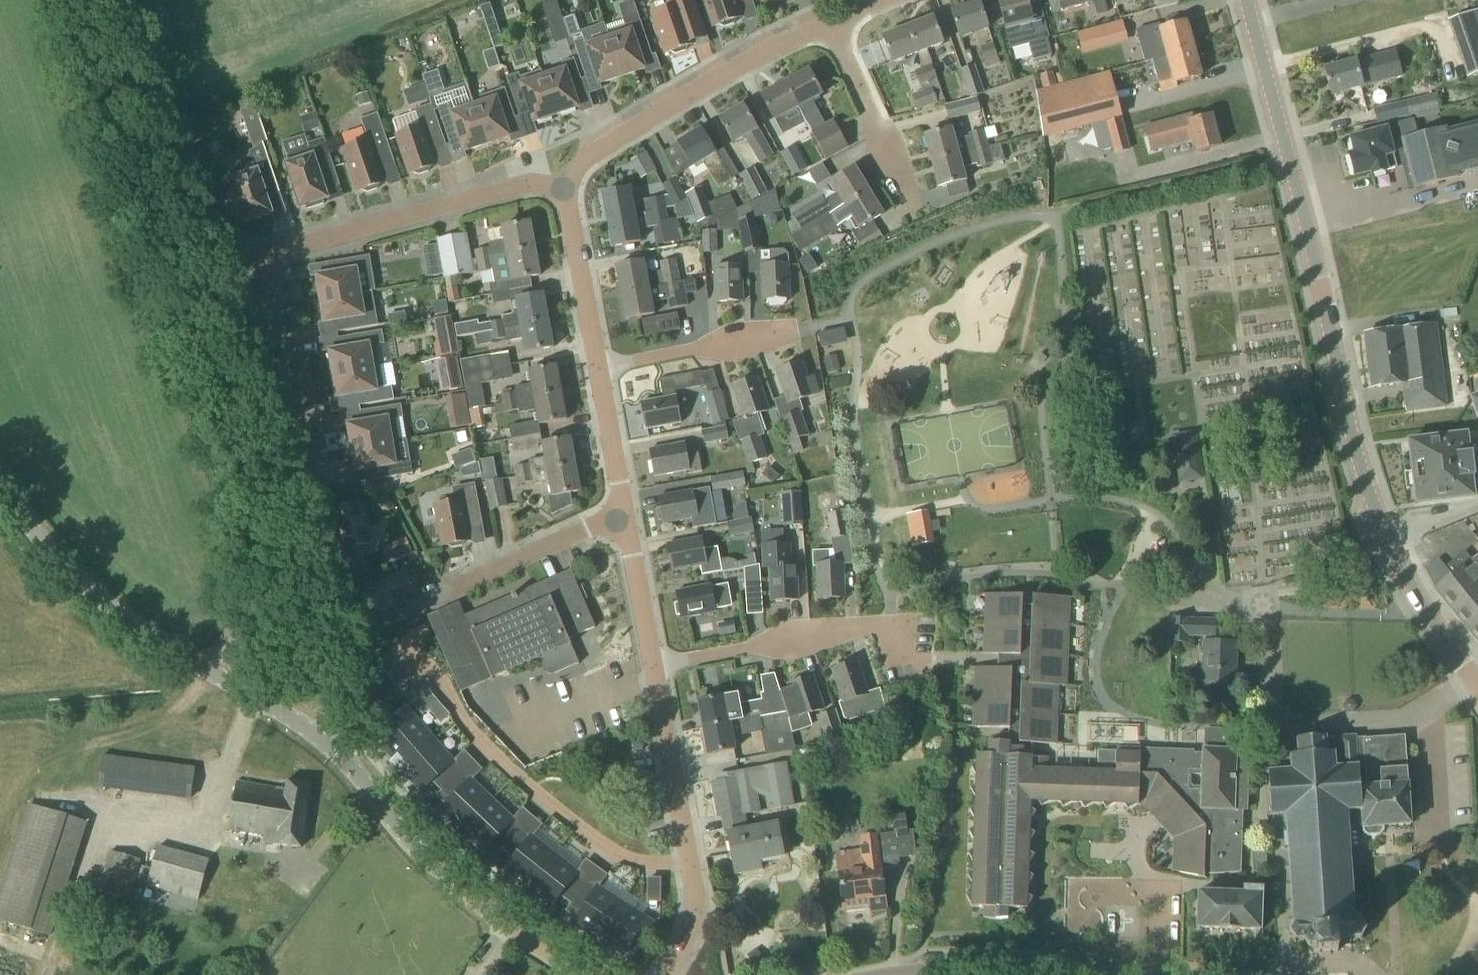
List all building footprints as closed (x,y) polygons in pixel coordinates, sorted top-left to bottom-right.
[(549,24),(563,20),(556,0),(542,5),(549,24)] [(686,52),(689,46),(693,45),(689,33),(699,29),(696,20),(701,19),(695,0),(676,0),(678,7),(653,15),(666,54),(671,52),(676,55),(686,52)] [(734,25),(737,19),(741,18),(737,6),(747,2),(746,0),(705,0),(714,27),(719,25),(724,28),(734,25)] [(1006,30),(1007,30),(1011,48),(1024,44),(1028,43),(1033,61),(1052,55),(1047,38),(1049,38),(1039,0),(1027,3),(1026,0),(998,0),(1006,30)] [(1053,14),(1087,5),(1091,18),(1109,13),(1105,0),(1049,0),(1053,14)] [(1177,0),(1150,0),(1153,11),(1178,4),(1177,0)] [(607,32),(622,77),(644,69),(641,60),(652,56),(640,21),(633,1),(619,6),(625,26),(607,32)] [(960,38),(988,29),(979,2),(951,12),(960,38)] [(480,7),(494,49),(503,46),(489,4),(480,7)] [(1477,32),(1477,11),(1449,21),(1455,39),(1477,32)] [(570,39),(581,35),(575,16),(563,20),(570,39)] [(944,99),(927,50),(943,44),(933,17),(907,27),(917,54),(923,68),(922,68),(935,103),(944,99)] [(1079,49),(1089,47),(1125,37),(1121,22),(1075,33),(1079,49)] [(1144,63),(1193,50),(1186,23),(1162,29),(1161,25),(1136,31),(1144,63)] [(893,64),(917,54),(907,27),(882,37),(893,64)] [(600,85),(622,77),(607,32),(609,39),(588,46),(586,39),(574,43),(586,78),(596,75),(600,85)] [(987,67),(1000,62),(993,43),(980,47),(987,67)] [(500,67),(494,49),(483,53),(489,71),(500,67)] [(1193,50),(1144,63),(1144,64),(1152,62),(1161,93),(1177,89),(1176,84),(1201,77),(1193,50)] [(1462,57),(1468,76),(1477,72),(1477,52),(1462,57)] [(1379,76),(1374,57),(1356,61),(1325,69),(1332,95),(1363,87),(1361,80),(1379,76)] [(540,71),(556,116),(578,108),(575,98),(586,94),(574,59),(562,63),(564,70),(543,78),(541,71),(540,71)] [(1043,89),(1056,86),(1051,64),(1038,67),(1043,89)] [(970,99),(985,94),(974,65),(960,70),(970,99)] [(917,112),(935,103),(922,68),(914,71),(922,91),(911,95),(917,112)] [(825,128),(810,101),(822,95),(809,70),(784,83),(807,125),(812,135),(825,159),(846,148),(833,124),(825,128)] [(431,101),(446,96),(438,71),(422,76),(431,101)] [(534,123),(556,116),(540,71),(520,78),(519,74),(506,78),(519,117),(530,113),(534,123)] [(1043,139),(1099,124),(1121,118),(1112,85),(1109,72),(1056,86),(1043,89),(1036,92),(1038,105),(1036,105),(1043,139)] [(784,83),(760,96),(774,121),(775,121),(784,137),(807,125),(784,83)] [(424,84),(403,91),(409,108),(430,101),(424,84)] [(469,92),(487,145),(509,137),(506,127),(516,124),(504,89),(472,100),(469,92)] [(464,153),(487,145),(469,92),(468,93),(471,100),(451,107),(449,103),(437,107),(450,146),(461,143),(464,153)] [(1416,120),(1440,114),(1439,110),(1441,110),(1437,93),(1373,109),(1376,124),(1415,115),(1416,120)] [(948,121),(981,113),(977,97),(944,105),(948,121)] [(418,175),(428,172),(430,167),(435,165),(431,152),(446,147),(432,105),(415,111),(421,128),(396,136),(409,175),(414,173),(418,175)] [(757,130),(743,105),(719,119),(733,144),(744,138),(759,164),(774,155),(759,129),(757,130)] [(272,214),(266,197),(280,193),(263,144),(267,142),(256,106),(241,111),(254,150),(250,153),(256,172),(230,180),(235,196),(223,200),(229,217),(241,213),(245,223),(272,214)] [(315,113),(300,118),(304,134),(321,129),(315,113)] [(1194,120),(1192,113),(1144,127),(1150,153),(1193,141),(1197,152),(1219,146),(1211,116),(1194,120)] [(367,193),(377,189),(379,185),(384,183),(379,167),(394,162),(378,114),(361,120),(368,141),(343,149),(357,192),(362,190),(367,193)] [(1121,118),(1099,124),(1106,151),(1112,149),(1114,155),(1130,150),(1122,118),(1121,118)] [(1448,134),(1446,128),(1400,139),(1401,141),(1390,143),(1386,129),(1350,138),(1354,154),(1349,155),(1355,177),(1371,173),(1371,175),(1387,171),(1387,170),(1407,165),(1414,190),(1460,178),(1459,174),(1477,169),(1477,126),(1448,134)] [(989,147),(987,140),(998,137),(994,127),(968,134),(969,137),(955,141),(952,129),(924,136),(931,163),(989,147)] [(716,154),(701,129),(677,143),(692,168),(703,162),(718,188),(732,179),(716,154)] [(307,210),(323,204),(322,201),(327,199),(322,183),(332,179),(328,170),(334,168),(324,139),(308,144),(309,149),(287,157),(289,164),(286,165),(300,208),(306,206),(307,210)] [(989,147),(931,163),(938,189),(946,187),(950,199),(969,193),(966,181),(963,169),(976,165),(977,169),(1004,161),(1000,144),(989,147)] [(793,176),(807,169),(795,146),(780,153),(793,176)] [(752,201),(767,193),(754,167),(738,176),(752,201)] [(818,223),(869,191),(855,168),(830,183),(837,194),(825,201),(824,198),(808,207),(792,216),(801,232),(818,223)] [(674,208),(687,201),(676,179),(662,186),(667,196),(633,202),(630,189),(603,195),(607,221),(666,210),(666,209),(674,208)] [(697,224),(712,218),(713,217),(702,188),(686,194),(688,199),(692,213),(697,224)] [(852,219),(858,229),(852,233),(859,244),(879,232),(872,221),(883,215),(869,191),(818,223),(801,232),(791,238),(800,254),(810,248),(842,228),(840,226),(852,219)] [(737,221),(739,231),(744,254),(747,253),(761,250),(762,249),(754,217),(751,203),(736,211),(738,220),(737,221)] [(666,210),(607,221),(612,247),(640,242),(638,230),(653,228),(656,246),(682,241),(677,219),(668,221),(666,210)] [(476,261),(535,249),(530,223),(502,228),(504,242),(489,245),(489,249),(474,251),(476,260),(476,261)] [(703,254),(717,253),(716,230),(702,231),(703,254)] [(475,274),(473,261),(471,261),(467,235),(437,240),(444,279),(475,274)] [(491,295),(509,292),(507,282),(540,276),(535,249),(476,261),(476,260),(473,261),(475,274),(493,270),(495,283),(490,284),(491,295)] [(761,252),(761,250),(747,253),(748,274),(760,274),(761,274),(762,301),(766,300),(766,303),(770,307),(784,307),(786,302),(786,300),(790,299),(789,265),(788,255),(784,250),(769,251),(770,252),(761,252)] [(809,254),(799,261),(807,274),(817,268),(809,254)] [(360,294),(356,272),(371,269),(369,257),(329,263),(331,275),(316,277),(320,300),(360,294)] [(440,259),(424,261),(427,279),(443,277),(440,259)] [(681,283),(681,282),(676,261),(660,263),(659,263),(661,271),(646,274),(644,262),(616,267),(621,293),(681,283)] [(715,302),(743,301),(742,267),(714,268),(715,302)] [(681,283),(621,293),(626,320),(653,315),(651,303),(666,300),(668,310),(688,306),(686,295),(697,292),(694,280),(681,282),(681,283)] [(448,304),(460,301),(458,287),(446,290),(448,304)] [(360,294),(320,300),(324,323),(334,322),(336,333),(378,326),(372,292),(360,294)] [(476,335),(548,321),(543,295),(516,300),(518,314),(502,316),(503,320),(478,325),(477,321),(454,326),(457,338),(476,335)] [(389,328),(407,325),(405,312),(387,315),(389,328)] [(642,321),(645,337),(680,331),(677,314),(642,321)] [(439,346),(456,344),(451,317),(434,319),(439,346)] [(548,321),(476,335),(478,343),(506,339),(506,342),(523,339),(526,353),(553,348),(548,321)] [(1448,408),(1437,324),(1401,328),(1401,330),(1363,334),(1370,389),(1401,385),(1405,413),(1448,408)] [(841,330),(815,336),(818,350),(845,345),(841,330)] [(377,368),(373,346),(384,344),(382,331),(337,339),(339,350),(329,352),(333,375),(377,368)] [(463,374),(511,365),(509,354),(490,356),(490,355),(460,361),(463,374)] [(826,374),(840,371),(837,355),(823,358),(826,374)] [(451,393),(465,390),(459,358),(445,360),(451,393)] [(803,363),(776,372),(785,397),(787,404),(799,400),(814,395),(814,396),(816,395),(820,394),(814,376),(808,378),(803,363)] [(469,410),(482,408),(485,408),(481,385),(513,379),(511,365),(463,374),(465,388),(469,410)] [(502,404),(562,393),(557,367),(529,372),(531,384),(515,387),(515,393),(501,395),(502,404)] [(377,368),(333,375),(337,398),(347,397),(349,408),(393,400),(391,388),(380,389),(377,368)] [(764,436),(757,415),(769,411),(758,378),(731,387),(743,419),(732,423),(739,442),(740,442),(748,465),(767,459),(760,437),(764,436)] [(726,425),(725,422),(729,421),(720,389),(703,394),(712,426),(713,426),(713,428),(726,425)] [(663,399),(641,403),(646,430),(680,424),(675,396),(674,391),(662,393),(663,399)] [(539,424),(539,425),(566,420),(562,393),(502,404),(494,406),(496,415),(519,411),(519,414),(536,410),(539,424)] [(451,430),(471,426),(466,395),(446,398),(451,430)] [(395,442),(392,420),(402,418),(400,405),(360,412),(362,423),(347,426),(349,434),(345,434),(347,450),(395,442)] [(809,436),(801,412),(791,416),(780,420),(788,443),(789,443),(793,456),(803,453),(799,439),(809,436)] [(539,425),(539,424),(535,425),(534,422),(533,422),(509,427),(511,440),(541,434),(539,425)] [(726,425),(713,428),(714,429),(701,431),(704,444),(728,440),(726,425)] [(1179,484),(1203,480),(1196,432),(1172,436),(1179,484)] [(515,476),(575,465),(570,438),(542,444),(541,434),(511,440),(514,453),(543,448),(545,458),(528,461),(529,465),(514,467),(515,476)] [(1466,435),(1409,442),(1417,503),(1474,496),(1471,475),(1472,475),(1470,456),(1469,456),(1466,435)] [(395,442),(347,450),(350,465),(354,464),(355,472),(370,470),(372,481),(374,481),(384,479),(412,474),(410,462),(399,464),(395,442)] [(686,455),(684,443),(650,450),(655,477),(687,471),(688,474),(702,472),(699,453),(686,455)] [(455,470),(476,463),(471,450),(451,457),(455,470)] [(463,479),(481,475),(479,463),(459,470),(463,479)] [(575,465),(515,476),(517,485),(532,483),(533,486),(549,483),(552,496),(547,497),(551,516),(572,506),(570,494),(580,492),(575,465)] [(769,467),(761,476),(772,485),(780,476),(769,467)] [(713,492),(745,487),(743,473),(710,478),(713,492)] [(386,488),(384,479),(374,481),(376,490),(386,488)] [(490,509),(508,506),(503,479),(485,483),(490,509)] [(835,492),(833,483),(826,484),(828,494),(835,492)] [(461,546),(464,542),(469,541),(466,527),(481,524),(474,484),(457,487),(460,502),(434,507),(441,546),(447,545),(451,548),(461,546)] [(693,492),(692,491),(658,497),(661,509),(656,510),(658,521),(663,520),(663,524),(692,519),(694,530),(716,526),(709,489),(693,492)] [(783,527),(804,526),(801,492),(781,493),(783,527)] [(352,507),(348,504),(338,508),(336,512),(331,514),(336,528),(322,533),(339,578),(360,570),(356,560),(350,562),(347,552),(371,543),(357,505),(352,507)] [(929,522),(928,512),(927,511),(906,516),(909,535),(931,531),(929,522)] [(831,539),(832,540),(849,538),(844,512),(840,513),(827,515),(831,539)] [(730,537),(754,532),(752,519),(727,523),(730,537)] [(1452,557),(1466,575),(1463,577),(1474,591),(1477,589),(1477,590),(1477,535),(1452,557)] [(757,566),(756,566),(754,554),(746,556),(747,561),(736,563),(736,562),(728,559),(720,561),(718,548),(703,550),(701,538),(667,544),(672,572),(700,567),(702,576),(721,572),(721,573),(742,570),(744,569),(757,566)] [(416,541),(405,546),(411,560),(422,556),(416,541)] [(785,558),(784,545),(761,546),(762,569),(770,568),(771,601),(798,600),(796,566),(789,566),(789,558),(785,558)] [(845,598),(843,566),(830,566),(829,551),(812,551),(813,568),(816,568),(818,599),(845,598)] [(757,566),(744,569),(746,616),(763,615),(760,566),(756,566),(757,566)] [(595,628),(571,571),(465,617),(459,603),(427,616),(460,692),(491,679),(491,680),(540,659),(543,667),(558,672),(579,663),(570,644),(596,633),(594,629),(595,628)] [(350,578),(356,593),(367,589),(366,588),(368,587),(363,573),(350,578)] [(406,620),(400,606),(414,601),(412,595),(414,591),(411,581),(406,579),(404,574),(368,587),(366,588),(367,589),(375,612),(364,616),(362,610),(352,614),(360,636),(406,620)] [(733,607),(728,585),(728,584),(710,588),(710,586),(677,592),(679,604),(675,605),(677,616),(681,616),(682,619),(715,612),(715,610),(733,607)] [(1032,606),(1022,605),(1022,596),(985,595),(983,654),(997,655),(997,669),(975,668),(972,728),(1009,729),(1008,734),(1019,735),(1019,743),(1032,744),(1056,745),(1058,686),(1066,687),(1069,597),(1032,596),(1032,606)] [(1215,638),(1216,619),(1189,619),(1189,618),(1170,618),(1170,643),(1188,644),(1188,637),(1205,638),(1205,643),(1204,643),(1202,701),(1220,701),(1220,685),(1235,685),(1236,644),(1214,643),(1214,638),(1215,638)] [(868,693),(857,662),(831,671),(842,702),(838,703),(844,720),(849,722),(874,714),(880,733),(891,729),(885,710),(886,710),(880,689),(868,693)] [(786,713),(781,696),(775,674),(760,677),(763,694),(760,694),(761,700),(739,704),(738,695),(725,697),(697,702),(702,728),(762,717),(786,713)] [(805,716),(824,710),(813,677),(787,685),(790,693),(781,696),(786,713),(792,738),(810,732),(805,716)] [(423,715),(429,710),(438,702),(429,692),(414,705),(423,715)] [(1353,700),(1346,701),(1343,706),(1346,712),(1353,712),(1356,706),(1353,700)] [(826,748),(846,742),(836,710),(816,717),(826,748)] [(396,735),(383,746),(394,760),(392,762),(400,771),(434,741),(408,711),(389,727),(396,735)] [(762,717),(702,728),(707,755),(735,750),(733,736),(761,731),(763,740),(766,755),(796,750),(792,738),(786,713),(762,717)] [(1019,735),(1008,734),(1008,743),(988,742),(988,755),(977,755),(971,908),(984,908),(984,919),(1008,920),(1008,909),(1026,910),(1030,802),(1138,805),(1139,806),(1142,807),(1173,839),(1172,871),(1204,878),(1205,875),(1241,873),(1243,812),(1247,812),(1249,751),(1248,751),(1249,731),(1204,729),(1203,748),(1202,748),(1201,753),(1194,753),(1194,751),(1140,749),(1117,748),(1116,772),(1047,770),(1047,759),(1032,759),(1032,744),(1019,743),(1019,735)] [(1361,828),(1356,739),(1356,736),(1339,737),(1339,738),(1327,739),(1327,738),(1295,740),(1296,755),(1289,756),(1290,770),(1267,772),(1271,830),(1286,829),(1292,924),(1288,932),(1295,942),(1301,942),(1309,948),(1313,948),(1314,955),(1338,954),(1337,941),(1361,939),(1367,928),(1359,916),(1355,916),(1351,865),(1359,865),(1358,847),(1350,848),(1349,829),(1361,828)] [(1409,783),(1408,783),(1405,737),(1363,739),(1356,739),(1361,828),(1361,830),(1364,830),(1364,832),(1368,836),(1379,835),(1382,831),(1381,829),(1412,827),(1409,783)] [(434,741),(400,771),(408,780),(410,778),(422,791),(433,782),(442,791),(459,775),(450,766),(454,764),(452,762),(434,741)] [(818,747),(810,750),(813,758),(820,756),(818,747)] [(105,784),(197,798),(201,768),(110,754),(105,784)] [(778,825),(748,830),(745,815),(761,813),(758,796),(765,799),(767,812),(795,807),(787,764),(718,776),(719,782),(712,783),(718,813),(722,813),(726,836),(728,836),(735,875),(761,870),(760,861),(784,856),(778,825)] [(446,806),(441,811),(454,823),(452,825),(461,834),(491,801),(471,782),(470,781),(467,783),(459,775),(442,791),(451,801),(446,806)] [(301,848),(311,784),(286,780),(285,790),(236,781),(229,831),(264,837),(263,843),(277,844),(301,848)] [(491,801),(461,834),(469,842),(471,840),(484,852),(494,842),(504,850),(519,832),(510,825),(513,822),(511,820),(491,801)] [(87,823),(27,804),(0,890),(0,922),(50,938),(87,823)] [(886,911),(881,870),(900,868),(899,858),(911,857),(906,813),(891,815),(893,833),(859,837),(860,850),(836,853),(844,913),(870,910),(870,913),(886,911)] [(519,832),(504,850),(514,859),(505,870),(519,881),(517,883),(526,891),(554,856),(531,837),(528,840),(519,832)] [(1253,872),(1268,872),(1266,851),(1263,845),(1252,845),(1253,872)] [(198,901),(210,860),(158,846),(152,870),(142,866),(137,882),(148,885),(147,887),(198,901)] [(130,897),(139,864),(111,856),(102,889),(130,897)] [(554,856),(526,891),(536,898),(538,896),(552,907),(561,896),(571,903),(585,884),(575,877),(578,874),(554,856)] [(571,904),(569,906),(580,914),(576,920),(574,923),(589,933),(587,935),(597,942),(621,904),(601,891),(599,889),(597,888),(595,891),(585,884),(571,903),(571,904)] [(1263,898),(1264,888),(1243,887),(1243,895),(1199,893),(1198,928),(1260,931),(1261,898),(1263,898)] [(621,904),(597,942),(608,948),(609,946),(624,956),(634,941),(642,946),(655,926),(642,918),(621,904)]
